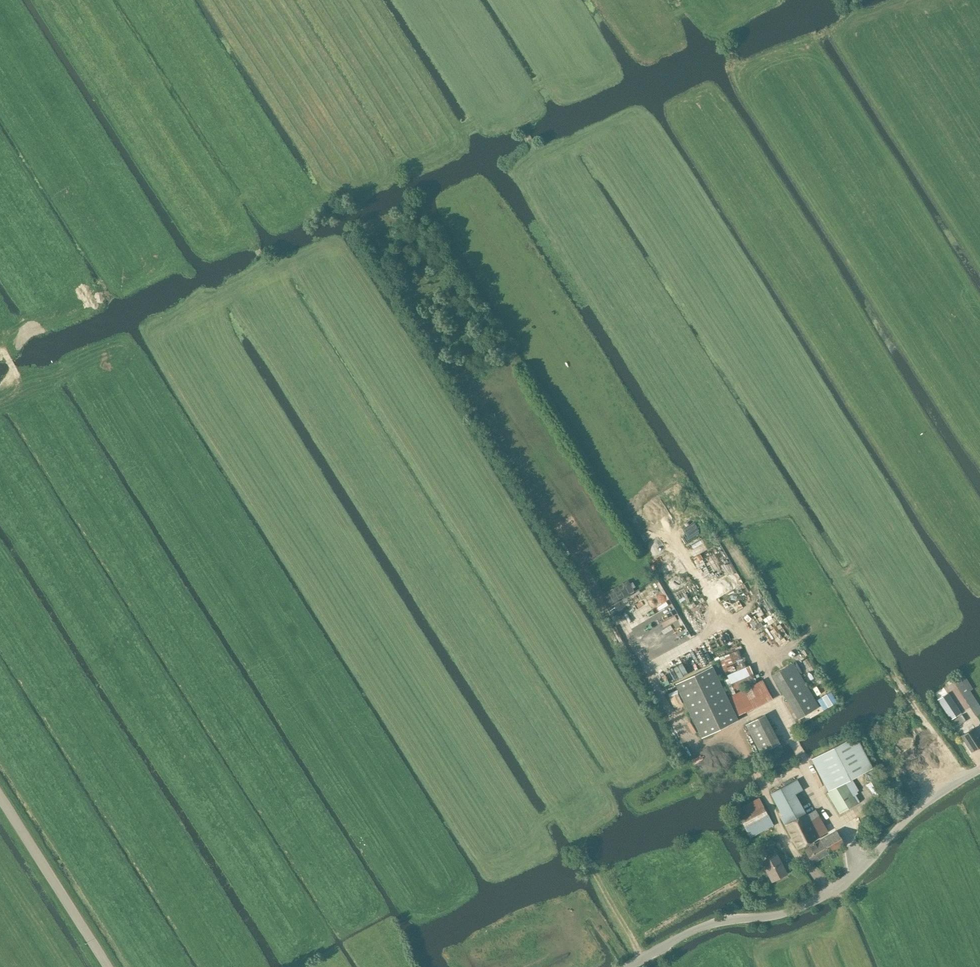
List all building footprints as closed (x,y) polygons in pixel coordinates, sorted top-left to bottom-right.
[(734,691),(756,681),(749,665),(746,667),(738,649),(719,658),(734,691)] [(798,719),(819,706),(793,662),(771,674),(798,719)] [(674,687),(703,740),(739,721),(710,668),(674,687)] [(972,689),(964,676),(955,682),(963,695),(972,689)] [(941,685),(933,691),(938,699),(947,693),(941,685)] [(951,720),(961,713),(948,693),(947,693),(938,699),(937,700),(951,720)] [(962,714),(950,722),(955,728),(966,721),(962,714)] [(761,753),(777,745),(762,716),(746,724),(761,753)] [(971,750),(979,745),(979,738),(973,727),(961,735),(971,750)] [(811,758),(828,790),(872,767),(856,735),(811,758)] [(789,831),(819,815),(816,811),(807,816),(796,794),(802,791),(796,778),(771,792),(783,815),(781,816),(789,831)] [(839,813),(857,802),(844,782),(827,793),(839,813)] [(875,803),(885,798),(876,782),(866,788),(875,803)] [(750,837),(773,825),(759,798),(736,810),(750,837)] [(828,833),(819,815),(789,831),(799,849),(828,833)] [(812,863),(844,845),(836,831),(804,849),(812,863)] [(771,882),(787,873),(776,853),(772,846),(765,849),(768,858),(760,863),(771,882)]
